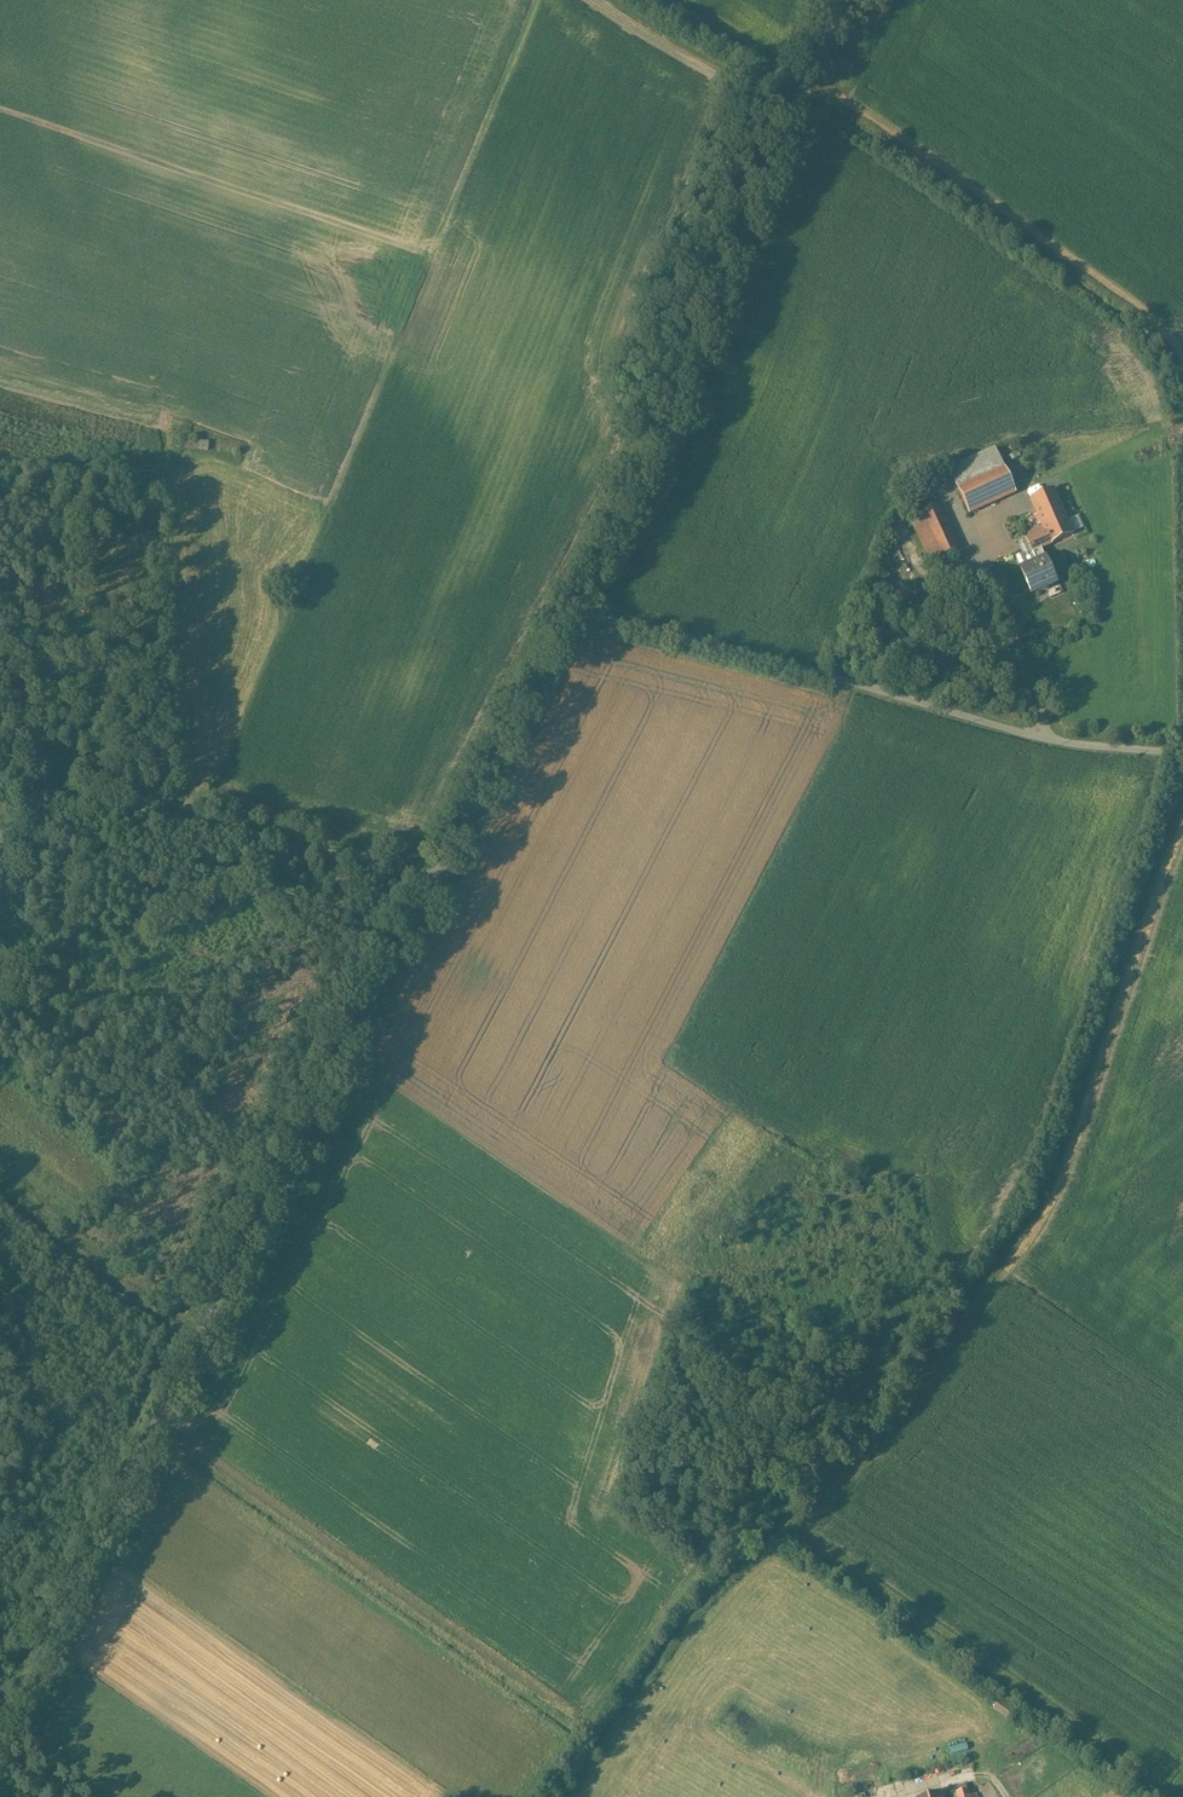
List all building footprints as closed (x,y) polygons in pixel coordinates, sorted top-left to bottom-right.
[(209,443),(185,440),(185,448),(208,451),(209,443)] [(997,451),(950,472),(957,487),(1004,466),(997,451)] [(1004,466),(957,487),(969,514),(1016,493),(1004,466)] [(1072,534),(1052,489),(1032,499),(1046,532),(1027,540),(1037,563),(1046,559),(1041,548),(1072,534)] [(959,549),(939,505),(921,513),(941,557),(959,549)] [(1037,563),(1021,570),(1033,594),(1057,583),(1046,559),(1037,563)] [(43,1741),(27,1732),(21,1744),(37,1752),(43,1741)] [(37,1752),(21,1744),(15,1754),(37,1766),(42,1755),(37,1752)]
